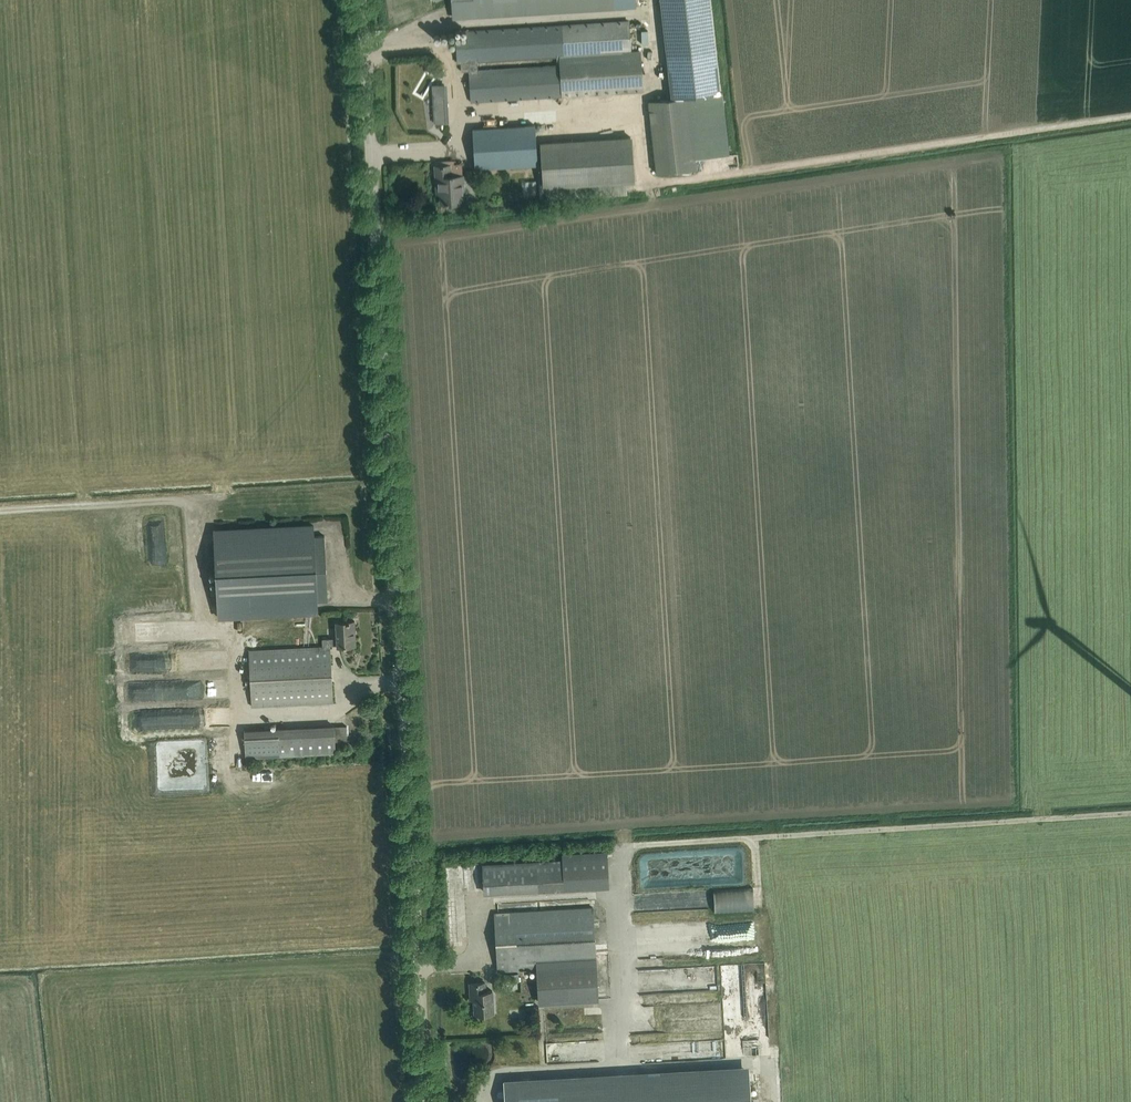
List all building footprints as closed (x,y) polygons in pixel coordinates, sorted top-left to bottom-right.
[(633,0),(453,0),(454,18),(634,7),(633,0)] [(670,97),(721,91),(711,0),(660,0),(670,97)] [(628,20),(478,29),(467,30),(467,40),(455,41),(457,62),(468,61),(471,101),(482,101),(560,96),(643,90),(640,48),(630,49),(628,20)] [(434,78),(425,93),(435,99),(444,83),(434,78)] [(647,101),(655,172),(696,167),(695,158),(729,154),(722,92),(647,101)] [(535,124),(484,127),(473,128),(475,168),(537,164),(535,124)] [(543,184),(546,184),(547,197),(625,192),(624,180),(632,179),(630,134),(541,139),(543,184)] [(463,191),(463,185),(462,174),(450,175),(449,164),(435,165),(436,186),(440,186),(441,192),(440,192),(441,202),(462,201),(461,192),(463,191)] [(213,530),(217,617),(318,612),(317,602),(328,602),(324,535),(314,536),(314,525),(213,530)] [(354,620),(343,621),(335,621),(336,637),(322,638),(322,646),(249,650),(251,705),(333,701),(330,646),(329,646),(329,645),(337,644),(337,645),(356,644),(355,636),(354,636),(354,630),(355,630),(354,620)] [(334,725),(323,726),(244,730),(245,757),(335,752),(334,725)] [(194,736),(165,738),(165,745),(194,744),(194,736)] [(275,783),(275,769),(257,768),(257,783),(275,783)] [(276,768),(276,780),(291,780),(291,768),(276,768)] [(223,786),(233,786),(232,770),(223,771),(223,786)] [(562,853),(563,860),(482,864),(484,891),(609,884),(607,850),(562,853)] [(725,890),(725,904),(761,903),(761,886),(739,886),(739,890),(725,890)] [(593,907),(505,912),(494,912),(497,970),(536,967),(538,1004),(598,1000),(593,907)] [(724,984),(723,966),(709,967),(710,984),(724,984)] [(493,1012),(492,1001),(492,990),(485,990),(485,981),(470,982),(471,999),(474,998),(475,1013),(493,1012)] [(533,1008),(518,1009),(518,1017),(533,1017),(533,1008)] [(697,1026),(716,1027),(716,1033),(723,1034),(723,1027),(730,1028),(731,1009),(698,1008),(697,1026)] [(505,1101),(750,1101),(749,1072),(504,1086),(505,1101)]
